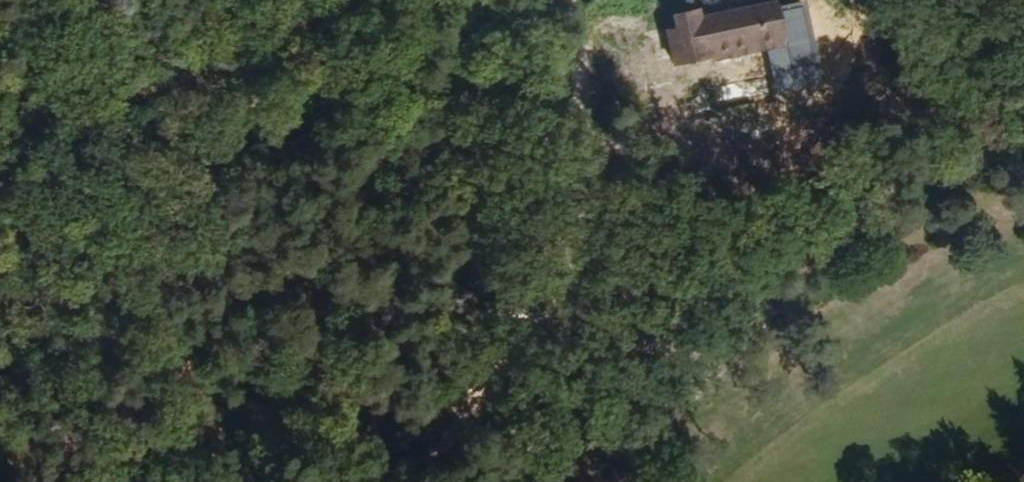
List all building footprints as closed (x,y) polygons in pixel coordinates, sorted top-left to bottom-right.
[(672,22),(675,33),(663,36),(669,63),(708,56),(707,52),(734,47),(736,57),(786,47),(777,0),(771,0),(699,15),(697,4),(670,10),(672,22)] [(675,33),(672,22),(661,25),(663,36),(675,33)]
